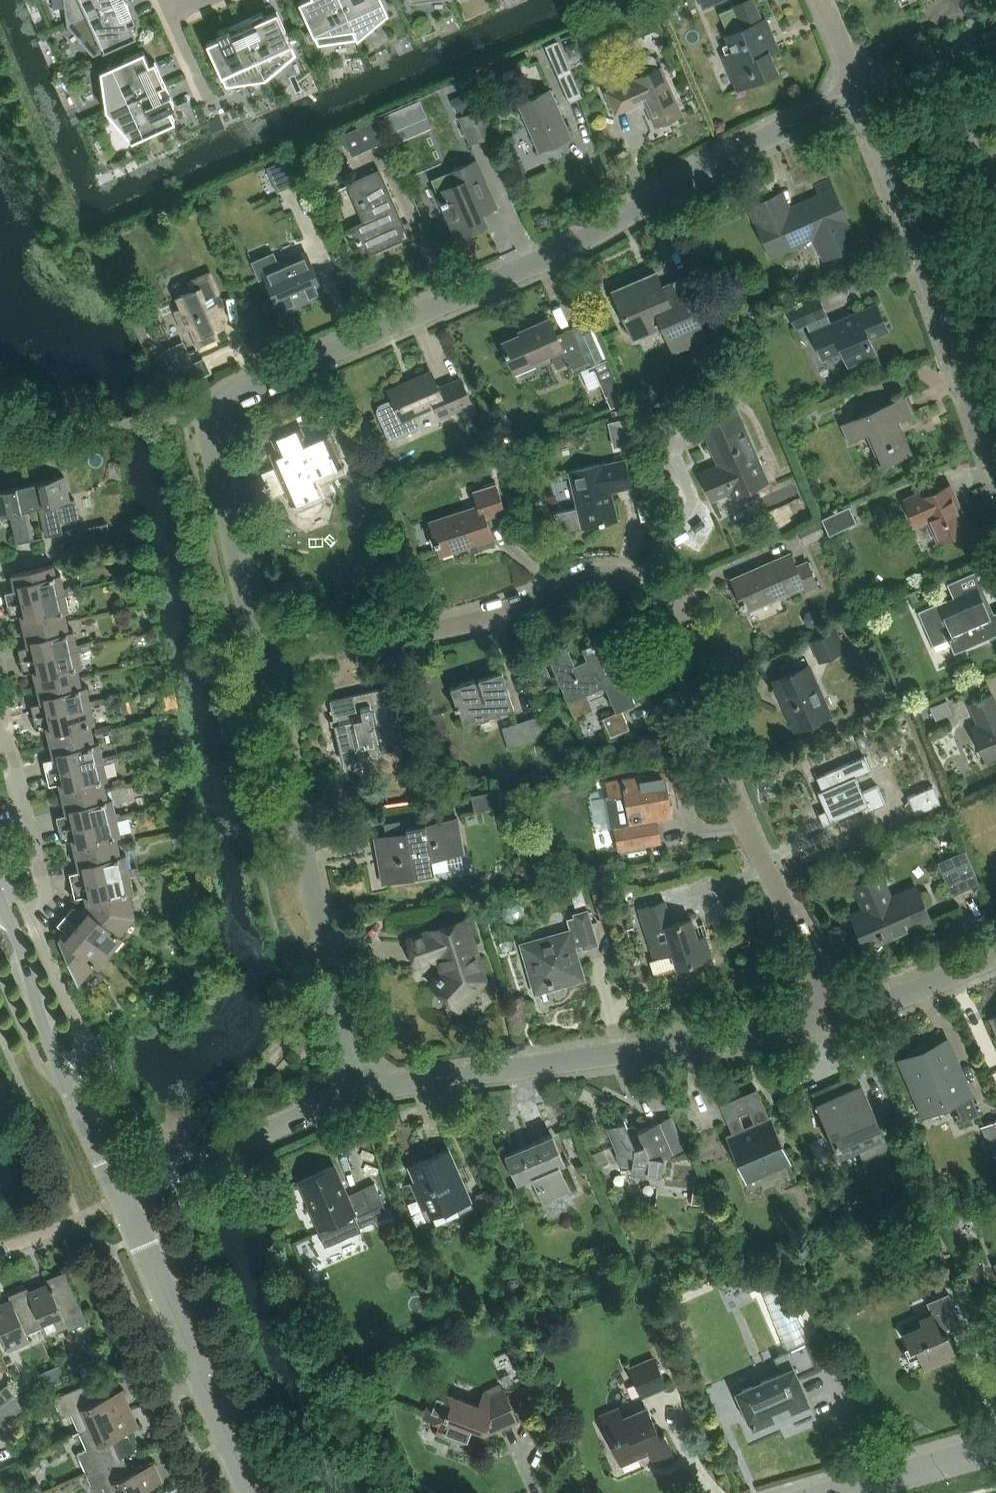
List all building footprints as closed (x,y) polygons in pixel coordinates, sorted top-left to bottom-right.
[(67,25),(120,1),(120,0),(63,0),(67,25)] [(318,45),(357,39),(340,0),(302,0),(298,1),(318,45)] [(357,39),(388,13),(382,0),(340,0),(357,39)] [(740,29),(761,20),(754,0),(747,0),(731,6),(740,29)] [(120,1),(67,25),(93,55),(136,36),(130,23),(136,21),(131,10),(125,12),(120,1)] [(242,27),(265,80),(296,55),(277,11),(264,17),(262,12),(250,17),(253,22),(242,27)] [(768,52),(777,48),(764,19),(761,20),(740,29),(726,35),(733,49),(723,53),(738,89),(776,72),(768,52)] [(226,86),(265,80),(242,27),(230,33),(228,27),(217,32),(219,37),(206,43),(226,86)] [(583,97),(557,40),(544,46),(570,103),(583,97)] [(576,43),(567,47),(570,56),(578,52),(579,49),(576,43)] [(149,64),(143,51),(100,70),(105,110),(159,86),(154,75),(159,72),(154,61),(149,64)] [(661,66),(658,67),(653,57),(650,55),(641,59),(639,56),(625,63),(632,79),(604,91),(615,114),(639,103),(645,105),(654,126),(682,113),(661,66)] [(132,141),(175,121),(169,109),(174,106),(169,95),(164,98),(159,86),(105,110),(132,141)] [(538,150),(570,136),(550,89),(518,103),(538,150)] [(473,104),(467,92),(451,99),(457,111),(473,104)] [(495,135),(483,108),(459,118),(470,145),(495,135)] [(384,115),(390,131),(399,127),(392,111),(384,115)] [(219,116),(207,122),(212,134),(225,128),(219,116)] [(389,140),(380,118),(343,134),(352,156),(389,140)] [(310,161),(303,156),(296,167),(304,172),(310,161)] [(300,182),(290,158),(268,167),(278,191),(300,182)] [(478,205),(492,199),(475,160),(454,169),(460,181),(440,189),(444,199),(440,201),(456,237),(486,224),(478,205)] [(364,255),(408,236),(379,170),(347,184),(364,222),(351,227),(364,255)] [(834,254),(857,244),(828,180),(814,186),(819,196),(783,211),(776,194),(749,206),(770,255),(824,232),(834,254)] [(299,255),(277,264),(272,253),(251,262),(258,277),(263,275),(274,301),(275,301),(279,309),(295,303),(294,300),(306,295),(308,300),(323,293),(308,258),(302,260),(299,255)] [(212,331),(223,326),(218,315),(222,313),(216,301),(212,302),(209,297),(218,293),(210,272),(188,282),(192,290),(177,297),(182,307),(174,311),(183,330),(190,327),(200,349),(216,341),(212,331)] [(674,351),(705,337),(692,308),(704,303),(692,274),(661,287),(658,279),(643,286),(640,278),(613,290),(632,334),(661,322),(674,351)] [(870,337),(888,330),(877,304),(831,323),(819,294),(788,307),(795,326),(806,321),(822,359),(842,351),(848,365),(877,353),(870,337)] [(560,366),(572,361),(578,373),(589,368),(574,333),(558,340),(549,318),(529,327),(530,330),(501,343),(514,373),(530,366),(529,363),(554,352),(560,366)] [(408,430),(404,420),(436,406),(441,418),(470,405),(459,379),(437,388),(429,370),(388,388),(393,400),(381,405),(380,406),(379,408),(378,410),(378,411),(378,413),(383,425),(384,425),(389,438),(390,439),(410,430),(409,429),(408,430)] [(883,463),(887,461),(888,463),(889,464),(891,464),(892,465),(894,465),(895,465),(897,464),(898,463),(900,462),(901,461),(901,460),(902,458),(902,456),(902,455),(911,451),(898,419),(913,413),(906,396),(842,424),(849,440),(869,431),(883,463)] [(734,495),(767,481),(735,409),(702,423),(721,465),(701,473),(712,498),(732,489),(734,495)] [(500,420),(493,428),(502,450),(516,434),(500,420)] [(276,467),(263,473),(272,495),(285,490),(297,515),(298,520),(325,509),(323,505),(312,479),(342,466),(327,432),(305,441),(299,427),(271,439),(278,454),(271,457),(276,467)] [(354,445),(346,448),(352,461),(360,458),(354,445)] [(509,458),(494,463),(498,474),(512,469),(509,458)] [(568,473),(573,493),(553,498),(557,513),(554,514),(562,532),(580,524),(581,529),(616,521),(609,491),(629,487),(623,462),(603,467),(603,465),(568,473)] [(64,476),(27,484),(33,509),(39,507),(41,516),(43,515),(46,528),(44,528),(46,537),(62,533),(56,504),(69,500),(64,476)] [(27,484),(0,490),(0,516),(10,514),(16,543),(33,540),(31,531),(29,532),(26,519),(28,519),(26,510),(33,509),(27,484)] [(484,518),(503,512),(494,484),(471,492),(476,505),(428,521),(439,556),(466,547),(468,552),(493,544),(484,518)] [(938,541),(969,528),(950,485),(925,496),(924,492),(906,500),(917,524),(929,519),(938,541)] [(855,522),(848,506),(821,518),(828,535),(855,522)] [(819,520),(798,529),(805,544),(826,535),(819,520)] [(94,528),(88,529),(81,531),(84,546),(92,544),(98,543),(94,528)] [(804,592),(816,587),(805,562),(795,567),(789,553),(729,580),(744,613),(802,587),(804,592)] [(4,592),(7,605),(65,592),(60,573),(56,574),(53,564),(11,574),(15,590),(4,592)] [(995,634),(995,612),(990,614),(978,586),(954,597),(955,599),(948,602),(947,599),(919,612),(933,644),(953,636),(959,650),(995,634)] [(21,615),(24,630),(66,621),(64,612),(69,610),(65,592),(7,605),(10,617),(21,615)] [(66,621),(24,630),(28,646),(17,648),(20,661),(77,648),(73,629),(68,630),(66,621)] [(846,650),(836,629),(808,641),(818,663),(846,650)] [(621,711),(634,705),(610,649),(600,653),(596,643),(581,649),(585,660),(573,665),(567,649),(547,657),(573,719),(589,712),(582,696),(604,686),(615,711),(601,717),(609,737),(628,729),(621,711)] [(34,671),(37,687),(79,677),(77,668),(82,667),(77,648),(20,661),(23,674),(34,671)] [(545,664),(530,671),(538,689),(553,682),(545,664)] [(796,729),(830,714),(809,666),(774,681),(796,729)] [(464,723),(514,707),(502,670),(450,687),(456,705),(454,705),(455,709),(459,708),(464,723)] [(30,704),(33,717),(90,704),(86,686),(81,687),(79,677),(37,687),(41,702),(30,704)] [(398,726),(403,724),(398,701),(386,703),(382,689),(330,701),(334,719),(330,719),(331,724),(335,723),(343,759),(379,750),(379,753),(399,748),(396,736),(400,735),(398,726)] [(995,756),(995,701),(993,694),(970,704),(978,724),(975,725),(989,759),(995,756)] [(946,700),(930,707),(935,720),(951,713),(946,700)] [(46,727),(50,743),(92,733),(90,724),(95,723),(90,704),(33,717),(36,730),(46,727)] [(545,738),(537,716),(502,729),(509,750),(545,738)] [(43,761),(46,773),(103,760),(99,742),(94,743),(92,733),(50,743),(53,758),(43,761)] [(647,734),(635,740),(642,754),(653,749),(647,734)] [(862,814),(884,804),(876,786),(862,792),(855,777),(869,771),(863,756),(815,778),(820,789),(815,792),(823,810),(817,813),(823,826),(837,820),(836,819),(859,809),(862,814)] [(59,783),(63,799),(105,789),(103,780),(107,779),(103,760),(46,773),(49,786),(59,783)] [(663,771),(604,781),(607,796),(612,826),(616,850),(660,843),(656,820),(671,817),(663,771)] [(940,805),(933,787),(907,798),(914,816),(940,805)] [(56,817),(59,829),(116,816),(112,798),(107,799),(105,789),(63,799),(66,814),(56,817)] [(501,807),(499,791),(472,796),(475,811),(501,807)] [(72,840),(76,855),(118,845),(116,836),(120,835),(116,816),(59,829),(62,842),(72,840)] [(431,857),(461,852),(455,818),(405,827),(406,832),(377,837),(384,881),(433,873),(431,857)] [(69,873),(72,886),(129,872),(125,854),(120,855),(118,845),(76,855),(79,871),(69,873)] [(980,884),(966,850),(938,862),(953,896),(980,884)] [(85,896),(87,905),(132,915),(132,909),(129,892),(133,891),(129,872),(72,886),(75,898),(85,896)] [(864,948),(929,919),(918,893),(891,905),(877,873),(852,884),(866,915),(853,921),(864,948)] [(675,967),(709,957),(703,936),(696,939),(689,918),(670,924),(663,901),(638,909),(653,958),(671,952),(675,967)] [(130,921),(132,915),(87,905),(81,911),(73,905),(65,914),(110,952),(122,937),(119,934),(130,921)] [(582,948),(596,944),(587,909),(572,914),(573,917),(567,919),(569,929),(520,943),(534,993),(584,979),(574,946),(581,944),(582,948)] [(59,938),(58,938),(78,983),(94,963),(98,966),(110,952),(65,914),(56,924),(65,931),(59,938)] [(457,1008),(483,980),(464,919),(430,930),(407,938),(415,963),(438,956),(443,971),(431,984),(457,1008)] [(957,1122),(978,1113),(970,1095),(971,1095),(947,1040),(900,1060),(923,1114),(954,1101),(961,1116),(956,1119),(957,1122)] [(863,1158),(888,1148),(861,1084),(855,1086),(851,1076),(811,1093),(838,1156),(859,1147),(863,1158)] [(757,1089),(720,1104),(734,1136),(730,1138),(748,1181),(789,1164),(757,1089)] [(663,1156),(674,1153),(659,1121),(637,1130),(642,1141),(634,1144),(624,1120),(606,1127),(617,1153),(614,1155),(620,1166),(631,1170),(631,1175),(661,1179),(663,1156)] [(981,1126),(994,1157),(995,1156),(995,1120),(981,1126)] [(543,1202),(571,1191),(560,1164),(563,1163),(551,1134),(505,1152),(517,1182),(533,1176),(543,1202)] [(431,1218),(471,1201),(448,1147),(408,1165),(414,1180),(410,1181),(417,1197),(421,1195),(431,1218)] [(333,1167),(301,1181),(320,1226),(317,1228),(326,1247),(361,1231),(360,1227),(376,1220),(388,1215),(374,1183),(362,1188),(345,1195),(333,1167)] [(693,1187),(691,1203),(703,1205),(705,1189),(693,1187)] [(47,1284),(29,1292),(43,1327),(46,1334),(67,1325),(69,1331),(87,1323),(64,1271),(46,1280),(47,1284)] [(744,1280),(742,1285),(744,1290),(748,1291),(752,1289),(755,1285),(754,1282),(753,1280),(749,1278),(744,1280)] [(822,1369),(810,1340),(788,1287),(762,1298),(785,1352),(778,1355),(784,1371),(736,1391),(752,1430),(809,1406),(798,1379),(822,1369)] [(43,1327),(29,1292),(27,1288),(8,1296),(10,1300),(0,1304),(0,1331),(8,1350),(29,1341),(26,1334),(43,1327)] [(947,1332),(963,1325),(949,1293),(927,1303),(931,1313),(920,1318),(923,1324),(904,1332),(911,1349),(916,1347),(925,1366),(956,1353),(947,1332)] [(667,1388),(651,1349),(626,1360),(642,1399),(667,1388)] [(71,1413),(79,1431),(130,1409),(122,1390),(98,1400),(90,1382),(53,1398),(62,1417),(71,1413)] [(0,1390),(0,1406),(16,1393),(8,1384),(0,1390)] [(484,1435),(518,1420),(504,1389),(491,1395),(482,1392),(477,1404),(434,1388),(424,1415),(439,1421),(435,1432),(464,1442),(469,1429),(484,1435)] [(1,1426),(2,1425),(26,1405),(16,1393),(0,1406),(0,1425),(1,1426)] [(660,1435),(649,1406),(605,1424),(621,1464),(650,1452),(654,1462),(673,1454),(665,1433),(660,1435)] [(85,1472),(122,1456),(114,1438),(138,1428),(130,1409),(79,1431),(86,1449),(77,1453),(85,1472)] [(162,1483),(154,1463),(130,1474),(122,1456),(85,1472),(94,1491),(103,1487),(106,1492),(138,1492),(162,1483)]
